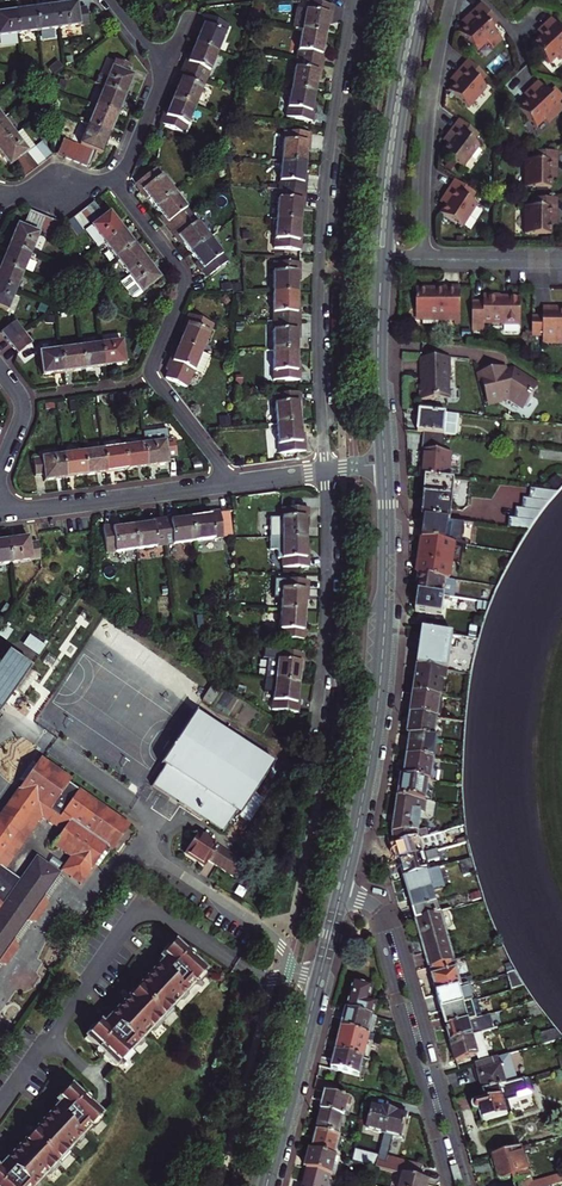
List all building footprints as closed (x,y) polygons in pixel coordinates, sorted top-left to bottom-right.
[(325,5),(307,2),(305,10),(297,9),(293,30),(301,32),(324,36),(327,21),(330,21),(333,6),(325,5)] [(472,19),(466,25),(460,31),(477,50),(488,40),(494,47),(503,38),(492,26),(499,19),(483,2),(468,15),(472,19)] [(76,4),(54,7),(58,30),(87,26),(84,9),(77,10),(76,4)] [(35,9),(38,33),(58,30),(54,7),(35,9)] [(38,33),(35,9),(14,12),(17,35),(38,33)] [(17,35),(14,12),(0,14),(0,38),(17,35)] [(472,19),(468,15),(462,21),(466,25),(472,19)] [(195,45),(217,54),(229,27),(204,17),(199,30),(201,31),(195,45)] [(539,34),(530,42),(546,62),(555,54),(559,58),(561,55),(561,30),(550,17),(543,23),(547,27),(539,34)] [(547,27),(543,23),(536,30),(539,34),(547,27)] [(324,36),(301,32),(296,59),(323,64),(325,49),(322,49),(324,36)] [(182,71),(206,81),(217,54),(195,45),(190,58),(188,57),(182,71)] [(481,81),(487,74),(470,58),(457,72),(461,76),(456,82),(449,89),(469,107),(487,86),(481,81)] [(323,64),(296,59),(291,89),(314,93),(317,79),(320,79),(323,64)] [(102,88),(124,97),(132,78),(126,76),(130,67),(126,66),(113,60),(106,78),(95,73),(91,83),(102,88)] [(173,99),(195,108),(206,81),(182,71),(176,85),(178,86),(173,99)] [(452,78),(456,82),(461,76),(457,72),(452,78)] [(535,89),(528,96),(518,104),(533,121),(541,114),(545,118),(561,104),(538,78),(531,85),(535,89)] [(535,89),(531,85),(524,91),(528,96),(535,89)] [(116,115),(124,97),(102,88),(94,106),(116,115)] [(312,123),(314,108),(311,108),(314,93),(291,89),(285,119),(312,123)] [(184,135),(195,108),(173,99),(167,112),(165,111),(159,125),(184,135)] [(86,126),(108,135),(116,115),(94,106),(86,126)] [(464,164),(480,143),(474,139),(476,137),(479,132),(460,117),(449,132),(453,135),(448,142),(443,149),(464,164)] [(14,136),(2,120),(0,122),(0,148),(14,136)] [(100,154),(108,135),(86,126),(78,145),(100,154)] [(453,135),(449,132),(444,139),(448,142),(453,135)] [(307,149),(310,150),(311,135),(284,133),(282,162),(305,164),(307,149)] [(14,136),(0,148),(0,156),(8,166),(27,153),(14,136)] [(62,140),(55,156),(62,158),(69,142),(62,140)] [(71,162),(77,146),(69,142),(62,158),(71,162)] [(42,143),(35,148),(46,161),(52,157),(42,143)] [(79,165),(86,150),(77,146),(71,162),(79,165)] [(530,155),(522,155),(523,182),(549,182),(549,173),(548,165),(554,164),(554,146),(530,146),(530,153),(530,155)] [(35,148),(28,154),(38,167),(46,161),(35,148)] [(86,150),(79,165),(88,168),(94,153),(86,150)] [(28,154),(21,159),(32,172),(38,167),(28,154)] [(32,172),(21,159),(14,164),(25,178),(32,172)] [(282,162),(279,191),(305,193),(307,179),(304,178),(305,164),(282,162)] [(146,196),(155,207),(175,193),(156,169),(135,185),(144,197),(146,196)] [(471,196),(476,189),(456,176),(445,192),(451,195),(447,202),(442,209),(463,223),(478,200),(471,196)] [(301,208),(304,208),(305,193),(279,191),(276,220),(300,222),(301,208)] [(451,195),(445,192),(441,198),(447,202),(451,195)] [(555,192),(530,192),(530,201),(523,201),(523,228),(550,228),(549,219),(549,211),(555,211),(555,192)] [(155,207),(164,218),(161,219),(171,232),(192,215),(175,193),(155,207)] [(94,203),(86,209),(96,221),(103,216),(94,203)] [(86,209),(80,214),(90,226),(96,221),(86,209)] [(31,232),(38,215),(30,212),(23,228),(31,232)] [(80,214),(73,219),(83,232),(83,231),(97,249),(104,244),(122,230),(108,212),(103,216),(96,221),(90,226),(80,214)] [(45,218),(38,215),(31,232),(39,235),(45,218)] [(210,238),(192,215),(171,232),(180,244),(182,242),(191,253),(210,238)] [(54,222),(45,218),(39,235),(47,238),(54,222)] [(83,232),(73,219),(65,225),(76,237),(83,232)] [(300,222),(276,220),(273,250),(300,252),(301,237),(298,237),(300,222)] [(55,242),(62,225),(54,222),(47,238),(55,242)] [(17,227),(9,247),(30,255),(38,236),(17,227)] [(134,246),(122,230),(104,244),(116,260),(134,246)] [(228,262),(210,238),(191,253),(200,265),(198,267),(207,279),(228,262)] [(129,276),(146,263),(134,246),(116,260),(129,276)] [(30,255),(9,247),(2,264),(23,273),(30,255)] [(159,279),(146,263),(129,276),(122,281),(133,296),(136,296),(159,279)] [(296,278),(299,278),(299,263),(273,263),(273,293),(297,293),(296,278)] [(15,292),(23,273),(2,264),(0,268),(0,285),(15,292)] [(430,284),(416,284),(416,312),(422,312),(422,317),(422,319),(438,319),(438,316),(454,317),(460,317),(460,283),(444,283),(444,286),(430,286),(430,284)] [(0,285),(0,308),(7,311),(15,292),(0,285)] [(521,296),(509,296),(501,296),(501,293),(484,292),(484,300),(472,300),(472,325),(484,326),(484,320),(502,320),(502,322),(521,322),(521,296)] [(273,322),(299,321),(299,307),(297,307),(297,293),(273,293),(273,322)] [(560,308),(560,304),(543,304),(543,313),(532,313),(532,332),(543,332),(543,340),(561,340),(561,308),(560,308)] [(180,344),(201,353),(213,325),(189,315),(183,329),(185,330),(180,344)] [(5,339),(19,329),(13,321),(0,331),(0,332),(5,339)] [(297,350),(297,337),(299,337),(299,321),(273,322),(273,351),(297,350)] [(11,347),(25,336),(23,334),(21,331),(19,329),(5,339),(11,347)] [(25,336),(11,347),(16,353),(30,343),(25,336)] [(100,345),(103,368),(123,365),(120,342),(100,345)] [(174,357),(171,356),(165,370),(168,371),(165,379),(186,388),(194,371),(203,375),(211,357),(201,353),(180,344),(174,357)] [(83,370),(103,368),(100,345),(79,348),(83,370)] [(59,350),(62,373),(83,370),(79,348),(59,350)] [(62,373),(59,350),(38,353),(41,376),(62,373)] [(297,350),(273,351),(274,381),(300,380),(300,365),(297,365),(297,350)] [(448,359),(421,360),(422,382),(425,382),(425,387),(422,387),(420,387),(420,401),(448,401),(448,359)] [(483,383),(489,406),(500,403),(502,400),(510,398),(526,408),(538,389),(514,373),(509,374),(505,372),(504,368),(481,374),(483,383)] [(507,368),(504,368),(505,372),(509,374),(514,373),(538,389),(540,386),(515,369),(508,371),(507,368)] [(298,407),(301,407),(299,392),(273,394),(276,424),(299,422),(298,407)] [(126,394),(118,395),(120,410),(128,408),(126,394)] [(500,403),(489,406),(489,408),(504,404),(504,403),(509,402),(524,411),(526,408),(510,398),(502,400),(500,403)] [(424,433),(445,435),(456,436),(458,416),(447,415),(420,412),(418,433),(424,433)] [(305,451),(304,436),(300,436),(299,422),(276,424),(279,454),(305,451)] [(143,445),(147,468),(153,467),(167,465),(166,458),(171,457),(175,457),(173,441),(168,441),(167,430),(142,434),(143,445)] [(424,433),(423,451),(424,451),(444,453),(445,435),(424,433)] [(123,447),(126,470),(142,468),(147,468),(143,445),(123,447)] [(123,447),(102,450),(106,473),(113,472),(126,470),(123,447)] [(82,453),(85,476),(99,474),(106,473),(102,450),(82,453)] [(424,451),(421,479),(427,479),(448,481),(451,454),(444,453),(424,451)] [(62,456),(65,479),(72,478),(85,476),(82,453),(62,456)] [(65,479),(62,456),(32,460),(34,476),(39,475),(43,475),(44,481),(58,479),(65,479)] [(448,481),(427,479),(423,519),(425,520),(450,522),(451,522),(455,482),(448,481)] [(516,528),(532,530),(534,507),(547,508),(549,490),(532,489),(530,506),(518,505),(516,528)] [(306,522),(309,522),(308,507),(282,508),(282,517),(269,517),(269,538),(306,537),(306,522)] [(191,519),(195,542),(225,538),(221,512),(206,514),(207,517),(191,519)] [(162,520),(165,546),(195,542),(191,519),(177,521),(176,518),(162,520)] [(133,526),(136,550),(165,546),(162,520),(154,521),(147,522),(147,525),(133,526)] [(423,540),(447,544),(450,522),(425,520),(423,540)] [(119,528),(118,526),(103,528),(107,554),(136,550),(133,526),(119,528)] [(7,540),(10,563),(41,559),(38,542),(30,543),(29,537),(7,540)] [(306,537),(269,538),(270,550),(279,550),(279,559),(283,559),(283,568),(284,568),(297,568),(309,567),(309,553),(306,553),(306,537)] [(0,541),(0,565),(10,563),(7,540),(0,541)] [(422,576),(447,580),(451,580),(455,545),(447,544),(423,540),(418,575),(422,576)] [(419,594),(445,598),(447,580),(422,576),(419,594)] [(306,596),(308,595),(309,581),(275,579),(275,598),(282,598),(281,609),(305,610),(306,596)] [(445,598),(419,594),(417,613),(444,617),(445,605),(446,598),(445,598)] [(445,605),(488,611),(491,604),(446,598),(445,605)] [(305,610),(281,609),(280,639),(306,640),(307,626),(305,625),(305,610)] [(477,638),(478,628),(461,626),(459,635),(477,638)] [(451,636),(424,632),(419,668),(446,672),(451,636)] [(9,651),(0,664),(0,712),(31,667),(9,651)] [(304,654),(278,651),(275,681),(299,683),(300,669),(303,669),(304,654)] [(444,683),(446,672),(419,668),(416,695),(439,698),(439,696),(441,682),(444,683)] [(298,699),(299,683),(275,681),(273,711),(299,713),(300,699),(298,699)] [(439,698),(416,695),(412,716),(439,719),(442,699),(439,698)] [(161,763),(165,766),(151,786),(223,832),(236,813),(239,815),(273,764),(195,713),(161,763)] [(439,719),(412,716),(409,736),(411,736),(436,740),(439,719)] [(408,757),(435,761),(438,740),(436,740),(411,736),(408,757)] [(408,757),(405,778),(429,782),(432,782),(435,761),(408,757)] [(112,825),(116,819),(69,785),(71,782),(42,761),(41,760),(37,765),(23,784),(21,788),(40,802),(107,848),(112,852),(125,834),(112,825)] [(23,784),(37,765),(33,763),(20,782),(23,784)] [(426,802),(429,782),(405,778),(402,777),(398,798),(426,802)] [(20,881),(5,871),(21,848),(12,842),(40,802),(21,788),(0,818),(0,909),(20,881)] [(435,803),(426,802),(398,798),(393,836),(394,846),(417,840),(417,833),(419,819),(429,820),(433,818),(435,803)] [(66,851),(64,854),(90,873),(94,866),(97,868),(106,856),(103,854),(107,848),(40,802),(12,842),(21,848),(41,819),(61,833),(60,834),(62,836),(64,837),(65,839),(67,841),(67,844),(67,847),(66,851)] [(118,820),(116,819),(112,825),(125,834),(129,828),(120,822),(118,820)] [(225,873),(235,858),(196,833),(183,854),(202,867),(206,861),(225,873)] [(52,846),(64,854),(66,851),(67,847),(67,844),(67,841),(65,839),(64,837),(62,836),(60,834),(52,846)] [(398,862),(431,853),(426,837),(417,840),(394,846),(398,862)] [(403,879),(429,872),(427,863),(439,860),(437,852),(431,853),(398,862),(403,879)] [(80,886),(90,873),(64,854),(54,868),(80,886)] [(20,881),(0,909),(0,964),(3,965),(6,965),(17,949),(16,946),(14,938),(24,922),(32,922),(36,922),(48,905),(46,902),(43,896),(57,876),(58,874),(35,858),(20,881)] [(475,874),(471,860),(459,863),(464,878),(475,874)] [(414,921),(440,914),(437,901),(435,902),(432,890),(442,887),(438,871),(439,871),(438,869),(437,869),(429,872),(403,879),(414,921)] [(43,896),(46,902),(62,879),(57,876),(43,896)] [(427,968),(453,961),(440,914),(414,921),(427,968)] [(24,922),(14,938),(16,946),(32,922),(24,922)] [(109,1064),(112,1067),(115,1065),(125,1054),(133,1046),(139,1039),(147,1030),(157,1019),(168,1008),(175,1000),(182,993),(190,985),(199,974),(202,971),(190,960),(184,954),(171,943),(169,946),(159,956),(156,959),(160,962),(134,990),(136,992),(128,1001),(126,999),(101,1026),(97,1023),(94,1026),(85,1036),(82,1039),(94,1050),(101,1056),(109,1064)] [(159,956),(169,946),(168,946),(165,947),(162,949),(161,950),(160,952),(159,956)] [(434,996),(470,986),(471,986),(464,958),(453,961),(427,968),(434,996)] [(199,974),(190,985),(191,986),(195,986),(201,979),(201,976),(199,974)] [(512,991),(523,988),(515,974),(508,975),(512,991)] [(353,984),(347,1010),(376,1018),(380,1005),(372,1003),(375,990),(353,984)] [(439,1012),(470,1003),(472,1002),(470,996),(472,995),(470,986),(434,996),(439,1012)] [(134,990),(126,999),(128,1001),(136,992),(134,990)] [(182,993),(175,1000),(177,1001),(181,1001),(183,998),(183,995),(182,993)] [(443,1029),(469,1022),(475,1020),(470,1003),(439,1012),(443,1029)] [(157,1019),(161,1023),(169,1013),(169,1010),(168,1008),(157,1019)] [(346,1010),(341,1029),(371,1037),(375,1038),(380,1019),(376,1018),(347,1010),(346,1010)] [(157,1019),(147,1030),(149,1032),(152,1032),(161,1023),(157,1019)] [(447,1044),(480,1035),(485,1033),(482,1026),(471,1029),(469,1022),(443,1029),(447,1044)] [(85,1036),(94,1026),(90,1027),(87,1029),(86,1030),(85,1032),(85,1036)] [(341,1029),(335,1051),(357,1057),(366,1059),(371,1037),(341,1029)] [(561,1041),(561,1040),(555,1031),(535,1036),(539,1048),(561,1041)] [(480,1035),(447,1044),(453,1063),(486,1054),(480,1035)] [(101,1056),(94,1050),(92,1052),(92,1056),(95,1058),(99,1058),(101,1056)] [(357,1057),(335,1051),(331,1069),(353,1075),(357,1057)] [(125,1054),(115,1065),(117,1066),(120,1066),(127,1059),(127,1056),(125,1054)] [(482,1093),(514,1084),(506,1057),(475,1066),(482,1093)] [(514,1084),(482,1093),(485,1101),(474,1104),(473,1106),(472,1108),(472,1110),(474,1112),(475,1113),(478,1113),(480,1123),(511,1115),(507,1102),(517,1099),(516,1095),(526,1092),(523,1082),(514,1084)] [(36,1183),(44,1174),(54,1163),(64,1152),(72,1143),(79,1137),(86,1128),(96,1118),(99,1115),(95,1112),(87,1104),(80,1098),(68,1087),(66,1089),(56,1100),(53,1103),(57,1106),(31,1134),(33,1136),(25,1144),(23,1142),(0,1167),(0,1185),(33,1185),(36,1183)] [(56,1100),(66,1089),(65,1089),(62,1090),(59,1093),(57,1096),(56,1100)] [(326,1092),(321,1110),(346,1117),(348,1117),(352,1099),(326,1092)] [(365,1129),(383,1134),(389,1110),(371,1106),(365,1129)] [(346,1117),(321,1110),(316,1131),(317,1131),(341,1137),(346,1117)] [(392,1136),(401,1139),(407,1115),(389,1110),(383,1134),(392,1136)] [(96,1118),(86,1128),(88,1130),(92,1130),(98,1123),(98,1119),(96,1118)] [(336,1157),(341,1137),(317,1131),(312,1151),(336,1157)] [(31,1134),(23,1142),(25,1144),(33,1136),(31,1134)] [(377,1158),(374,1167),(402,1174),(419,1179),(422,1166),(387,1157),(392,1136),(383,1134),(377,1158)] [(79,1137),(72,1143),(74,1145),(78,1145),(80,1142),(80,1139),(79,1137)] [(521,1149),(491,1158),(491,1160),(490,1161),(490,1162),(492,1168),(492,1170),(493,1171),(495,1171),(497,1180),(499,1182),(501,1183),(503,1183),(510,1181),(511,1185),(517,1184),(517,1185),(548,1185),(556,1184),(553,1176),(533,1182),(532,1177),(529,1178),(521,1149)] [(311,1151),(307,1169),(331,1175),(333,1167),(338,1168),(340,1159),(336,1157),(312,1151),(311,1151)] [(64,1152),(54,1163),(58,1166),(66,1157),(66,1154),(64,1152)] [(354,1152),(351,1161),(374,1167),(377,1158),(354,1152)] [(58,1166),(54,1163),(44,1174),(45,1176),(49,1176),(58,1166)] [(307,1169),(302,1185),(328,1185),(331,1175),(307,1169)] [(399,1185),(426,1185),(428,1181),(419,1179),(402,1174),(399,1185)]
